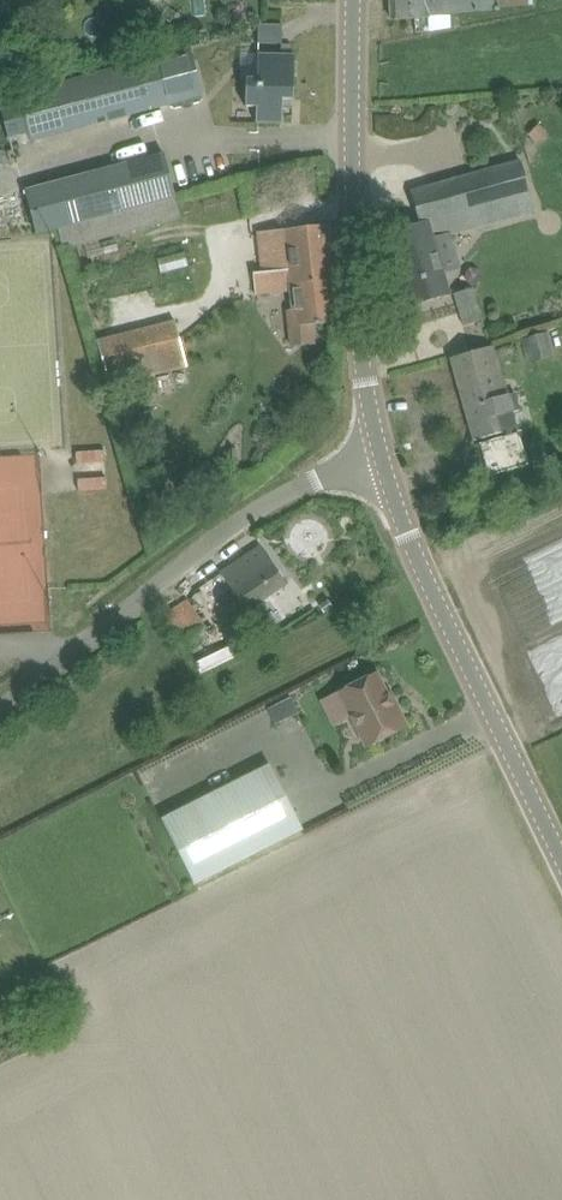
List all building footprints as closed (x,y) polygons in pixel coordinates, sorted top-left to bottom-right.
[(499,13),(499,9),(532,7),(532,0),(391,0),(392,20),(416,18),(432,17),(499,13)] [(256,41),(280,41),(280,23),(256,22),(256,41)] [(290,43),(259,42),(259,50),(290,51),(290,43)] [(30,140),(171,104),(171,106),(175,108),(182,106),(186,109),(191,108),(193,103),(200,102),(202,98),(202,95),(190,49),(167,55),(18,94),(22,109),(1,115),(9,140),(28,134),(30,140)] [(246,107),(247,107),(257,107),(256,123),(282,123),(283,99),(294,99),(295,54),(258,53),(257,78),(246,78),(246,107)] [(24,191),(34,229),(36,233),(57,227),(63,248),(181,217),(164,154),(24,191)] [(434,239),(451,234),(535,210),(521,161),(411,192),(420,223),(390,232),(390,233),(388,233),(389,235),(400,272),(424,264),(421,254),(437,249),(434,239)] [(330,226),(284,230),(257,233),(260,273),(254,274),(256,294),(291,291),(293,312),(286,313),(290,348),(316,345),(314,324),(340,322),(330,226)] [(424,264),(400,272),(409,304),(409,306),(450,295),(444,273),(451,271),(448,259),(441,261),(437,249),(421,254),(424,264)] [(474,287),(454,294),(464,326),(484,320),(474,287)] [(187,366),(181,343),(176,321),(99,340),(110,385),(187,366)] [(480,444),(489,476),(530,465),(495,345),(452,358),(475,441),(479,440),(480,444)] [(481,471),(464,478),(470,491),(486,484),(481,471)] [(246,610),(286,584),(267,554),(254,563),(249,556),(222,574),(246,610)] [(163,617),(181,644),(186,653),(212,635),(189,600),(163,617)] [(198,669),(230,659),(227,648),(194,659),(198,669)] [(377,673),(339,693),(352,718),(366,746),(407,726),(390,692),(388,694),(377,673)] [(270,764),(162,819),(195,884),(303,829),(270,764)]
